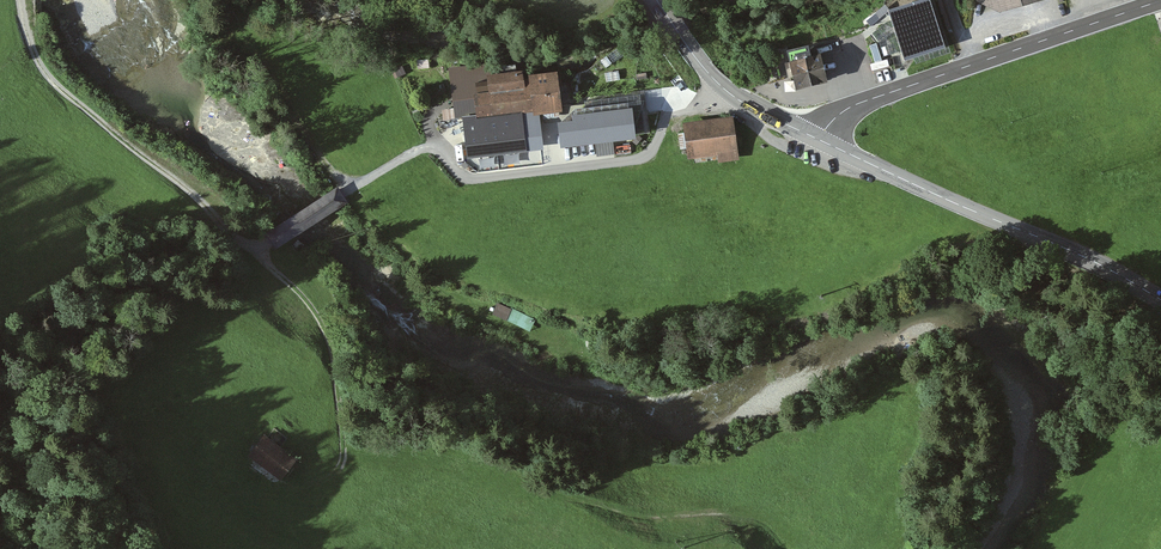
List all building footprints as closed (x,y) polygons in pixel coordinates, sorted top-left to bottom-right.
[(930,0),(923,0),(889,11),(905,60),(945,48),(930,0)] [(996,8),(1026,0),(994,0),(996,8)] [(805,47),(786,51),(787,57),(794,87),(823,80),(817,55),(807,57),(805,47)] [(521,72),(483,77),(482,67),(451,70),(456,107),(442,110),(444,118),(457,117),(470,154),(539,145),(535,109),(531,79),(522,80),(521,72)] [(559,75),(531,79),(535,109),(559,106),(556,84),(560,83),(559,75)] [(563,134),(564,144),(633,135),(630,111),(576,118),(577,133),(563,134)] [(738,160),(732,119),(683,126),(689,161),(716,156),(717,163),(738,160)] [(492,312),(503,317),(507,309),(496,304),(492,312)] [(297,462),(263,435),(249,453),(283,480),(297,462)]
